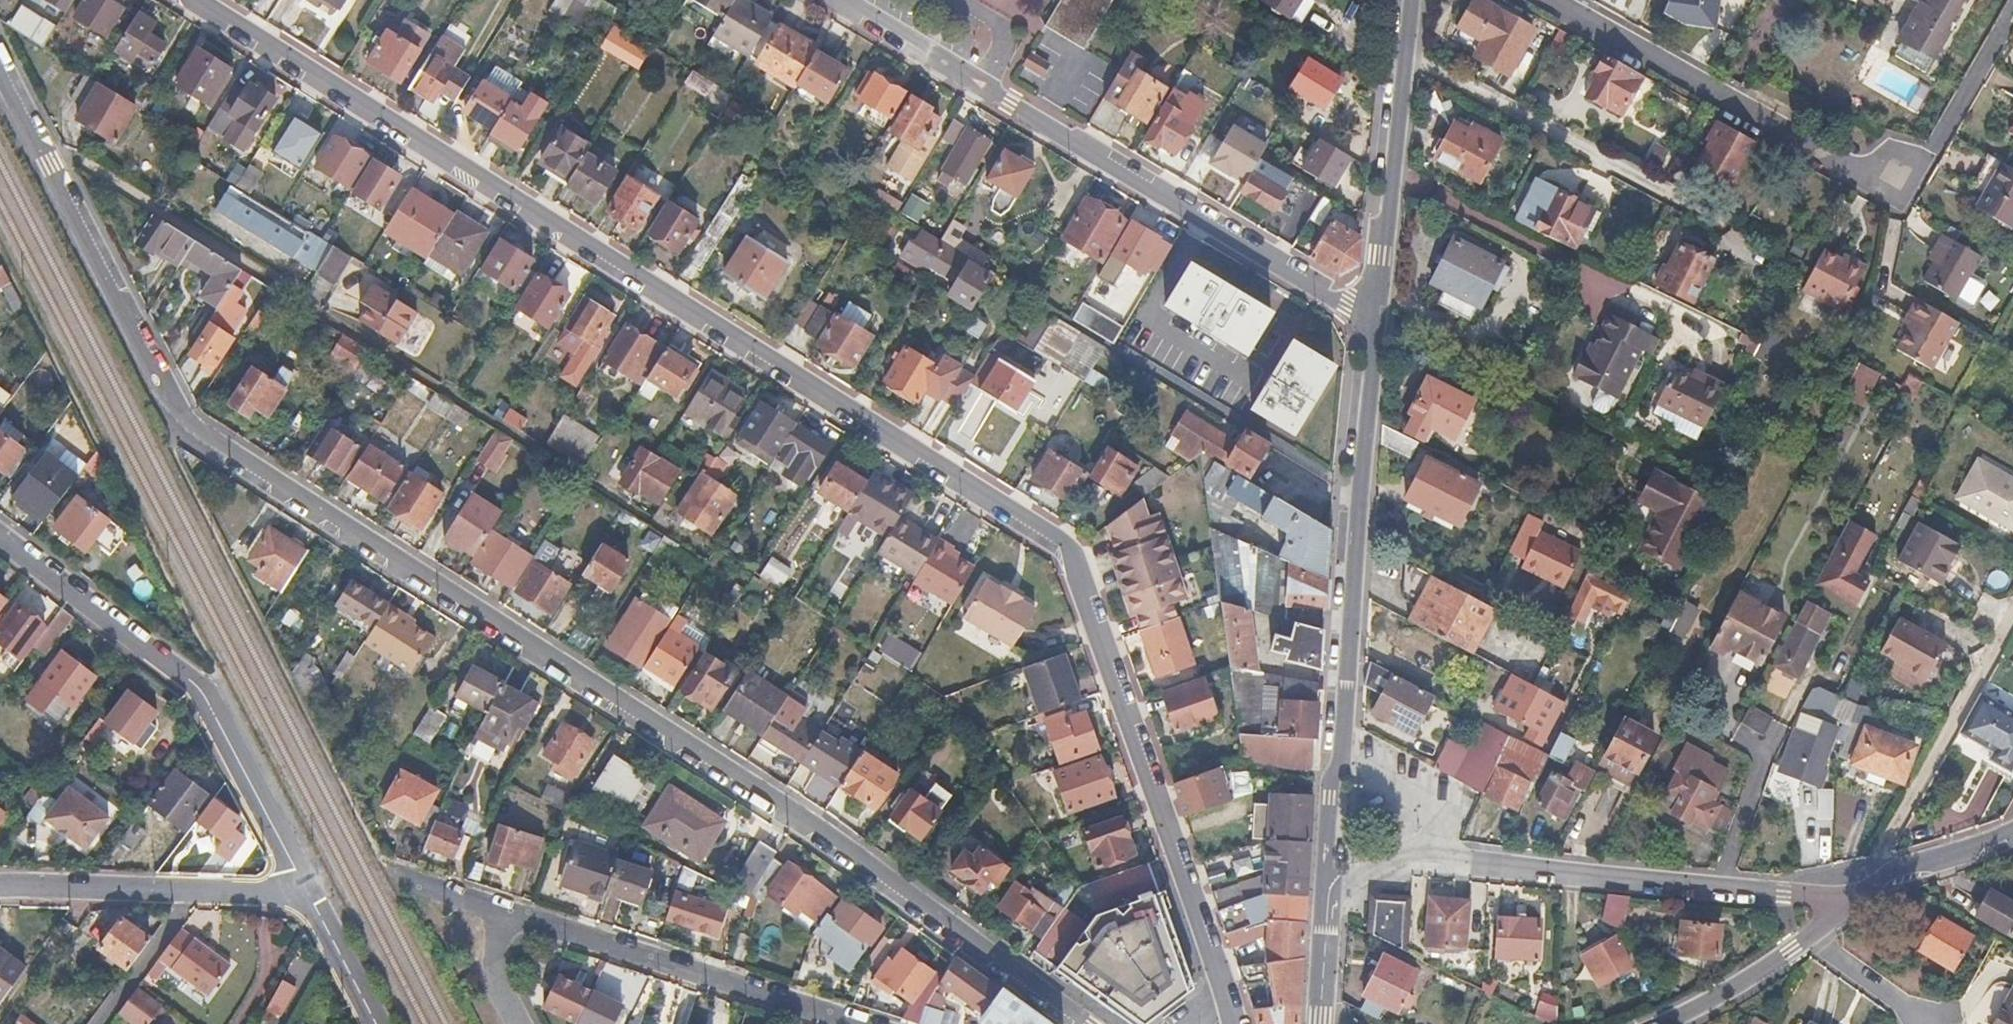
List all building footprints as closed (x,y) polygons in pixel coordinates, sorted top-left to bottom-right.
[(67,11),(74,0),(49,0),(67,11)] [(110,0),(86,0),(76,16),(107,35),(124,9),(110,0)] [(551,9),(563,17),(573,0),(557,0),(551,9)] [(606,0),(590,0),(587,5),(611,20),(618,7),(606,0)] [(684,4),(702,15),(708,4),(725,15),(734,0),(686,0),(684,4)] [(725,15),(714,32),(750,54),(772,18),(773,17),(746,0),(734,0),(725,15)] [(1044,26),(1083,49),(1112,0),(1059,0),(1044,26)] [(1264,1),(1272,6),(1273,11),(1279,15),(1285,13),(1292,18),(1304,0),(1265,0),(1264,1)] [(1460,27),(1485,41),(1476,57),(1508,75),(1533,30),(1478,0),(1475,0),(1460,27)] [(1666,14),(1686,26),(1718,30),(1722,0),(1671,0),(1666,14)] [(1902,38),(1935,57),(1952,30),(1948,28),(1963,0),(1924,0),(1902,38)] [(58,26),(30,9),(17,31),(44,48),(58,26)] [(155,23),(138,13),(115,50),(132,61),(138,52),(155,62),(166,45),(149,34),(155,23)] [(772,18),(750,54),(749,57),(796,85),(797,84),(818,49),(819,47),(772,18)] [(631,37),(613,27),(602,46),(636,66),(644,53),(628,43),(631,37)] [(420,50),(390,30),(370,62),(401,81),(420,50)] [(466,50),(445,36),(413,87),(433,101),(440,90),(455,67),(466,50)] [(230,69),(199,49),(177,84),(209,103),(230,69)] [(850,69),(818,49),(797,84),(829,103),(850,69)] [(1145,61),(1130,52),(1103,97),(1146,122),(1166,87),(1139,71),(1145,61)] [(1047,64),(1030,53),(1024,64),(1041,74),(1047,64)] [(1597,71),(1600,73),(1586,97),(1605,107),(1606,105),(1623,115),(1644,76),(1605,55),(1597,71)] [(1343,83),(1310,62),(1293,90),(1326,110),(1343,83)] [(523,80),(496,64),(486,81),(512,97),(523,80)] [(471,77),(455,67),(440,90),(456,101),(471,77)] [(692,67),(685,79),(708,93),(715,81),(692,67)] [(906,92),(871,69),(857,94),(891,116),(906,92)] [(85,73),(70,98),(83,106),(76,118),(114,141),(135,108),(97,84),(99,82),(97,80),(85,73)] [(162,90),(145,79),(131,102),(148,112),(162,90)] [(486,81),(484,80),(465,109),(494,127),(511,99),(512,97),(486,81)] [(262,89),(251,83),(246,92),(256,98),(262,89)] [(239,120),(257,131),(277,99),(262,89),(256,98),(246,92),(235,85),(221,108),(208,127),(227,139),(239,120)] [(1186,98),(1173,89),(1145,137),(1175,155),(1204,105),(1188,96),(1186,98)] [(524,106),(511,99),(494,127),(491,131),(517,148),(547,101),(533,92),(524,106)] [(935,110),(915,98),(894,132),(912,143),(922,128),(933,135),(942,120),(933,115),(935,110)] [(321,133),(295,117),(273,152),(299,168),(321,133)] [(963,124),(954,118),(942,139),(951,144),(963,124)] [(1473,134),(1455,125),(1436,160),(1480,183),(1502,143),(1476,128),(1473,134)] [(1708,141),(1711,143),(1698,167),(1730,184),(1752,144),(1717,125),(1708,141)] [(590,146),(561,128),(541,159),(549,164),(544,172),(566,185),(586,152),(590,146)] [(998,145),(970,128),(944,170),(965,183),(980,159),(987,163),(998,145)] [(183,134),(179,140),(194,150),(198,143),(183,134)] [(368,158),(334,137),(315,167),(349,188),(368,158)] [(1346,155),(1321,140),(1303,171),(1328,185),(1339,178),(1345,169),(1346,155)] [(1005,149),(987,179),(1000,186),(994,196),(992,209),(1000,214),(1010,208),(1035,167),(1005,149)] [(1282,159),(1266,149),(1260,159),(1276,169),(1282,159)] [(615,171),(586,152),(566,185),(595,202),(615,171)] [(1255,167),(1242,159),(1228,184),(1241,191),(1255,167)] [(1260,159),(1255,167),(1241,191),(1274,211),(1285,193),(1268,183),(1277,170),(1276,169),(1260,159)] [(392,170),(376,160),(355,192),(381,208),(398,181),(388,176),(392,170)] [(1988,193),(1975,216),(1995,228),(2012,197),(2012,165),(2009,163),(1991,194),(1988,193)] [(263,172),(250,164),(245,171),(237,183),(235,186),(248,194),(263,172)] [(229,178),(237,183),(245,171),(237,166),(229,178)] [(402,175),(392,170),(388,176),(398,181),(402,175)] [(755,183),(741,175),(688,259),(702,268),(755,183)] [(658,194),(627,176),(606,209),(637,228),(658,194)] [(859,178),(853,188),(897,214),(903,204),(859,178)] [(1530,210),(1524,206),(1516,223),(1573,250),(1591,211),(1576,204),(1577,202),(1543,186),(1530,210)] [(453,215),(411,189),(385,231),(428,257),(429,255),(453,215)] [(242,195),(227,218),(290,257),(291,255),(318,271),(333,247),(321,239),(307,231),(306,230),(304,234),(242,195)] [(1331,202),(1324,197),(1311,218),(1319,222),(1331,202)] [(1995,228),(2012,239),(2012,197),(1995,228)] [(1125,220),(1086,198),(1062,239),(1101,261),(1125,220)] [(698,219),(667,200),(648,230),(679,249),(698,219)] [(903,204),(897,214),(929,233),(931,235),(937,225),(903,204)] [(456,211),(453,215),(429,255),(460,274),(487,230),(456,211)] [(312,223),(297,214),(292,222),(306,230),(307,231),(312,223)] [(196,240),(157,216),(139,244),(154,254),(156,250),(180,266),(181,263),(196,240)] [(1159,238),(1132,222),(1113,254),(1145,273),(1154,258),(1149,255),(1159,238)] [(1362,239),(1333,223),(1311,259),(1337,275),(1358,264),(1362,239)] [(1765,244),(1738,230),(1732,243),(1759,256),(1765,244)] [(912,249),(905,261),(928,275),(938,273),(962,287),(955,298),(976,312),(996,280),(990,276),(993,271),(941,240),(931,235),(929,233),(922,245),(912,249)] [(789,262),(749,236),(726,273),(766,299),(789,262)] [(533,259),(501,239),(481,269),(515,290),(533,259)] [(192,261),(215,275),(202,296),(218,307),(231,286),(242,269),(196,240),(181,263),(188,268),(192,261)] [(1455,242),(1442,268),(1492,292),(1499,278),(1505,282),(1510,273),(1503,269),(1504,267),(1455,242)] [(1712,260),(1679,244),(1667,268),(1664,267),(1655,284),(1692,300),(1712,260)] [(1976,262),(1946,244),(1921,287),(1951,306),(1976,262)] [(350,257),(333,247),(318,271),(334,281),(350,257)] [(1864,271),(1823,250),(1803,289),(1843,310),(1864,271)] [(1979,264),(1976,262),(1951,306),(1959,311),(1970,293),(1963,289),(1969,279),(1979,264)] [(0,268),(0,288),(1,289),(3,286),(18,315),(25,305),(3,264),(0,268)] [(1190,267),(1168,305),(1249,353),(1271,314),(1190,267)] [(1433,286),(1446,293),(1438,307),(1471,325),(1479,310),(1482,311),(1488,299),(1492,292),(1442,268),(1433,286)] [(568,294),(536,275),(515,309),(547,328),(568,294)] [(1976,283),(1969,279),(1963,289),(1970,293),(1976,283)] [(231,286),(218,307),(208,323),(210,324),(190,356),(204,365),(207,361),(211,355),(218,360),(231,340),(224,335),(233,320),(237,323),(245,311),(232,303),(239,292),(231,286)] [(363,304),(372,310),(364,322),(400,345),(419,314),(374,286),(363,304)] [(1512,302),(1492,292),(1488,299),(1499,306),(1501,303),(1509,308),(1512,302)] [(611,314),(584,298),(566,326),(584,337),(575,352),(583,356),(579,362),(585,366),(603,338),(598,335),(604,327),(611,314)] [(811,299),(796,322),(822,339),(819,344),(855,366),(876,335),(864,328),(871,317),(850,304),(844,314),(839,311),(836,316),(811,299)] [(1911,317),(1919,322),(1912,333),(1900,352),(1918,362),(1945,316),(1920,302),(1911,317)] [(274,319),(259,309),(247,327),(262,337),(274,319)] [(1962,326),(1945,316),(1918,362),(1935,373),(1962,326)] [(1591,362),(1584,359),(1574,378),(1580,381),(1578,383),(1616,402),(1640,355),(1652,360),(1661,343),(1610,317),(1602,333),(1605,335),(1597,349),(1591,362)] [(1919,322),(1911,317),(1905,328),(1912,333),(1919,322)] [(1055,318),(1034,351),(1085,382),(1106,348),(1055,318)] [(659,344),(626,324),(605,359),(625,371),(645,384),(649,377),(662,357),(654,352),(659,344)] [(608,330),(604,327),(598,335),(603,338),(608,330)] [(371,350),(346,334),(329,360),(353,376),(371,350)] [(1332,364),(1296,343),(1280,371),(1255,411),(1291,433),(1332,364)] [(667,349),(659,344),(654,352),(662,357),(667,349)] [(940,366),(907,345),(885,379),(889,381),(887,383),(888,385),(912,401),(913,400),(915,398),(918,400),(927,387),(943,398),(962,369),(964,366),(947,356),(940,366)] [(1597,349),(1591,346),(1584,359),(1591,362),(1597,349)] [(667,349),(662,357),(649,377),(675,394),(694,366),(667,349)] [(218,360),(211,355),(207,361),(215,366),(218,360)] [(1036,381),(1002,360),(982,391),(1016,412),(1036,381)] [(1877,374),(1858,364),(1841,396),(1859,405),(1877,374)] [(273,380),(253,367),(229,403),(249,416),(252,412),(255,407),(267,415),(294,374),(282,367),(273,380)] [(975,378),(962,369),(943,398),(957,407),(975,378)] [(747,392),(711,370),(684,414),(727,440),(739,420),(732,416),(747,392)] [(1689,382),(1673,373),(1655,406),(1700,431),(1718,396),(1717,395),(1721,388),(1705,380),(1700,390),(1689,383),(1689,382)] [(1923,382),(1910,375),(1902,389),(1901,392),(1913,399),(1923,382)] [(592,384),(586,380),(577,396),(582,400),(592,384)] [(1454,394),(1429,381),(1403,432),(1428,445),(1436,431),(1455,441),(1450,449),(1463,459),(1489,411),(1473,403),(1475,398),(1457,389),(1454,394)] [(4,410),(13,398),(0,388),(0,407),(4,410)] [(471,413),(455,402),(446,416),(462,427),(471,413)] [(794,422),(761,402),(741,434),(775,454),(794,422)] [(255,407),(252,412),(264,420),(267,415),(255,407)] [(1188,412),(1174,435),(1203,453),(1227,467),(1230,462),(1256,477),(1270,444),(1248,431),(1241,443),(1188,412)] [(601,437),(565,414),(545,446),(580,467),(601,437)] [(830,446),(797,424),(776,458),(800,472),(809,458),(819,464),(830,446)] [(489,430),(481,425),(473,437),(481,442),(489,430)] [(359,448),(327,427),(309,454),(342,475),(359,448)] [(1420,446),(1384,428),(1382,447),(1411,462),(1420,446)] [(512,439),(496,429),(477,459),(493,469),(512,439)] [(0,431),(0,469),(7,474),(25,450),(0,431)] [(406,468),(372,447),(354,475),(387,497),(406,468)] [(679,471),(643,449),(622,482),(639,493),(641,490),(660,502),(679,471)] [(28,452),(25,450),(7,474),(10,476),(28,452)] [(107,467),(99,450),(79,476),(86,482),(93,473),(99,478),(107,467)] [(1087,474),(1050,452),(1034,479),(1070,501),(1087,474)] [(1136,469),(1108,452),(1091,478),(1108,489),(1112,483),(1123,490),(1136,469)] [(79,476),(48,453),(14,497),(45,520),(79,476)] [(1227,467),(1203,453),(1209,506),(1233,514),(1238,505),(1262,519),(1259,523),(1288,539),(1283,561),(1330,578),(1332,549),(1334,529),(1227,467)] [(869,482),(830,457),(811,486),(850,512),(869,482)] [(1980,460),(1958,497),(2012,529),(2012,480),(1980,460)] [(1480,489),(1427,462),(1406,500),(1410,503),(1424,510),(1421,517),(1430,522),(1434,515),(1453,525),(1459,528),(1480,489)] [(433,472),(420,464),(391,508),(421,527),(443,493),(426,482),(433,472)] [(1162,472),(1151,466),(1141,483),(1152,489),(1162,472)] [(705,476),(700,473),(677,510),(713,533),(736,495),(705,476)] [(875,474),(869,482),(850,512),(887,535),(901,514),(911,497),(875,474)] [(1641,506),(1658,515),(1639,551),(1678,571),(1713,503),(1657,474),(1641,506)] [(354,475),(350,481),(384,502),(387,497),(354,475)] [(581,482),(577,488),(594,499),(598,493),(581,482)] [(1123,490),(1112,483),(1108,489),(1119,496),(1123,490)] [(503,511),(468,490),(441,534),(443,535),(444,541),(455,548),(460,546),(474,555),(503,511)] [(130,529),(83,494),(56,528),(86,552),(97,538),(113,549),(130,529)] [(1105,527),(1117,562),(1128,591),(1122,593),(1129,612),(1134,610),(1136,615),(1141,629),(1177,616),(1172,601),(1189,596),(1160,510),(1150,514),(1145,497),(1105,527)] [(1516,540),(1532,548),(1521,569),(1563,590),(1581,554),(1540,533),(1551,510),(1535,502),(1516,540)] [(1410,503),(1407,509),(1421,517),(1424,510),(1410,503)] [(1233,514),(1209,506),(1212,535),(1237,544),(1242,528),(1227,523),(1233,514)] [(901,514),(887,535),(878,548),(914,572),(936,538),(937,537),(901,514)] [(1434,515),(1430,522),(1449,532),(1453,525),(1434,515)] [(1896,524),(1881,516),(1875,528),(1889,536),(1896,524)] [(1875,533),(1849,519),(1813,584),(1855,606),(1868,581),(1853,573),(1875,533)] [(1961,544),(1919,521),(1897,560),(1930,579),(1941,560),(1950,565),(1961,544)] [(308,553),(270,529),(249,561),(261,569),(257,576),(282,593),(308,553)] [(530,555),(492,531),(472,561),(511,586),(530,555)] [(679,544),(666,535),(643,571),(656,579),(679,544)] [(1237,544),(1212,535),(1221,601),(1221,603),(1250,610),(1279,618),(1289,621),(1288,608),(1328,610),(1330,578),(1283,561),(1237,544)] [(948,546),(936,538),(914,572),(910,578),(948,602),(971,567),(945,550),(948,546)] [(630,561),(601,543),(583,572),(611,590),(630,561)] [(1950,565),(1941,560),(1930,579),(1939,584),(1950,565)] [(570,583),(536,561),(517,591),(550,613),(570,583)] [(1117,562),(1112,564),(1122,593),(1128,591),(1117,562)] [(1404,562),(1401,601),(1415,609),(1408,621),(1471,654),(1494,610),(1404,562)] [(1590,577),(1583,590),(1616,606),(1613,612),(1620,615),(1624,608),(1631,595),(1608,584),(1607,586),(1590,577)] [(983,578),(959,613),(1008,645),(1032,609),(1017,600),(1018,597),(999,585),(998,588),(983,578)] [(371,633),(389,604),(351,581),(341,597),(353,605),(349,611),(357,617),(354,622),(371,633)] [(0,582),(0,608),(13,591),(0,582)] [(1783,616),(1738,592),(1708,649),(1724,657),(1730,648),(1759,663),(1783,616)] [(642,595),(636,604),(667,624),(676,611),(659,599),(656,604),(642,595)] [(1648,603),(1631,595),(1624,608),(1641,617),(1648,603)] [(353,605),(341,597),(337,604),(349,611),(353,605)] [(407,613),(390,602),(389,604),(371,633),(366,641),(413,670),(435,636),(413,622),(405,617),(407,613)] [(636,604),(634,603),(611,639),(628,650),(625,656),(640,666),(667,624),(636,604)] [(1250,610),(1221,603),(1230,666),(1230,667),(1260,672),(1250,610)] [(1677,617),(1648,603),(1641,617),(1670,631),(1677,617)] [(1824,612),(1805,603),(1772,666),(1797,680),(1809,660),(1807,658),(1820,635),(1813,632),(1824,612)] [(0,621),(0,628),(1,629),(0,631),(0,640),(22,656),(46,624),(20,605),(8,621),(3,617),(0,621)] [(75,615),(65,607),(37,645),(48,653),(75,615)] [(1682,608),(1677,617),(1670,631),(1676,634),(1689,611),(1682,608)] [(1830,615),(1824,612),(1813,632),(1820,635),(1830,615)] [(407,613),(405,617),(413,622),(416,618),(407,613)] [(687,621),(677,614),(644,666),(673,685),(699,647),(678,634),(687,621)] [(1177,616),(1141,629),(1154,667),(1191,654),(1178,616),(1177,616)] [(1945,643),(1899,617),(1879,651),(1894,660),(1895,657),(1904,663),(1901,667),(1925,680),(1945,643)] [(1289,621),(1279,618),(1272,650),(1290,654),(1288,661),(1324,669),(1327,631),(1289,621)] [(909,670),(920,653),(890,634),(879,651),(909,670)] [(611,639),(607,645),(625,656),(628,650),(611,639)] [(1730,648),(1724,657),(1754,673),(1759,663),(1730,648)] [(98,674),(66,650),(37,689),(52,700),(57,693),(74,706),(98,674)] [(721,663),(706,653),(683,690),(700,702),(704,696),(715,703),(738,667),(724,658),(721,663)] [(1064,653),(1024,667),(1041,714),(1043,713),(1062,706),(1081,699),(1064,653)] [(1895,657),(1894,660),(1892,662),(1901,667),(1904,663),(1895,657)] [(2012,692),(2012,662),(2004,657),(1991,680),(2012,692)] [(302,659),(293,673),(317,719),(326,705),(302,659)] [(351,665),(342,659),(334,673),(343,678),(351,665)] [(1364,686),(1382,695),(1372,714),(1411,735),(1432,696),(1371,663),(1364,686)] [(864,667),(854,682),(894,704),(905,686),(864,667)] [(1260,672),(1230,667),(1235,707),(1266,710),(1269,674),(1260,672)] [(482,676),(471,670),(458,697),(486,711),(502,681),(484,672),(482,676)] [(787,697),(747,671),(723,708),(763,735),(787,697)] [(1532,686),(1511,675),(1494,709),(1530,727),(1524,739),(1540,747),(1564,702),(1532,686)] [(1203,679),(1163,693),(1176,731),(1196,724),(1199,733),(1220,726),(1203,679)] [(827,689),(814,681),(807,692),(820,700),(827,689)] [(1266,710),(1235,707),(1242,758),(1292,768),(1317,769),(1319,742),(1323,690),(1291,685),(1288,689),(1286,712),(1266,710)] [(523,698),(501,686),(481,725),(509,740),(516,727),(522,730),(532,712),(519,705),(523,698)] [(131,688),(107,719),(109,721),(142,748),(160,726),(151,719),(158,709),(131,688)] [(1961,728),(1993,746),(1988,754),(2011,768),(2012,765),(2012,710),(1981,691),(1961,728)] [(715,703),(704,696),(700,702),(711,709),(715,703)] [(1857,706),(1840,696),(1833,717),(1850,723),(1857,706)] [(805,710),(787,697),(763,735),(757,744),(770,752),(774,746),(801,764),(802,761),(820,734),(799,719),(805,710)] [(447,713),(432,703),(414,732),(429,741),(447,713)] [(1062,706),(1043,713),(1060,760),(1097,747),(1087,719),(1069,726),(1062,706)] [(961,718),(955,708),(943,725),(952,731),(961,718)] [(1772,721),(1748,708),(1739,724),(1742,725),(1762,736),(1772,721)] [(102,715),(87,735),(94,741),(109,721),(107,719),(102,715)] [(1656,737),(1623,719),(1597,768),(1627,783),(1633,771),(1637,772),(1656,737)] [(1579,729),(1566,722),(1548,756),(1562,763),(1579,729)] [(1867,722),(1864,728),(1906,744),(1909,738),(1867,722)] [(563,723),(544,754),(557,761),(553,768),(570,779),(590,749),(572,739),(576,732),(563,723)] [(1506,735),(1485,724),(1456,781),(1481,794),(1494,764),(1505,737),(1506,735)] [(1815,738),(1794,730),(1779,770),(1820,786),(1826,770),(1821,768),(1836,730),(1821,724),(1815,738)] [(1906,744),(1864,728),(1851,764),(1865,769),(1861,779),(1880,786),(1884,776),(1901,783),(1914,747),(1906,744)] [(576,732),(572,739),(590,749),(594,743),(576,732)] [(841,786),(863,752),(842,738),(839,743),(822,732),(820,734),(802,761),(841,786)] [(94,741),(87,735),(79,746),(86,751),(94,741)] [(1548,756),(1505,737),(1494,764),(1499,767),(1530,780),(1535,782),(1548,756)] [(1669,789),(1682,796),(1672,813),(1689,823),(1691,819),(1726,839),(1735,813),(1719,804),(1718,806),(1711,802),(1723,781),(1727,772),(1709,763),(1711,759),(1687,746),(1673,770),(1678,773),(1669,789)] [(900,773),(864,750),(863,752),(841,786),(870,805),(873,801),(879,791),(885,796),(900,773)] [(613,756),(593,787),(627,808),(619,821),(630,828),(657,784),(613,756)] [(1101,756),(1055,772),(1070,811),(1114,796),(1101,756)] [(1499,767),(1494,764),(1481,794),(1486,796),(1499,767)] [(1530,780),(1499,767),(1486,796),(1504,805),(1507,799),(1518,804),(1530,780)] [(211,795),(178,769),(151,801),(185,828),(211,795)] [(437,788),(402,769),(384,804),(420,823),(437,788)] [(1242,797),(1234,773),(1178,792),(1186,815),(1242,797)] [(1580,789),(1553,774),(1536,805),(1553,815),(1558,807),(1567,812),(1580,789)] [(573,797),(551,783),(542,797),(565,808),(573,797)] [(935,783),(923,800),(939,812),(951,795),(935,783)] [(689,795),(672,784),(647,822),(700,855),(720,824),(684,802),(689,795)] [(21,785),(14,794),(28,804),(35,795),(21,785)] [(85,846),(109,816),(69,785),(45,816),(65,831),(85,846)] [(1682,796),(1669,789),(1659,806),(1672,813),(1682,796)] [(885,796),(879,791),(873,801),(879,805),(885,796)] [(923,800),(910,791),(888,821),(904,833),(907,828),(920,837),(939,812),(923,800)] [(1274,794),(1274,799),(1270,838),(1312,842),(1315,797),(1274,794)] [(689,795),(684,802),(720,824),(724,817),(689,795)] [(1274,799),(1258,797),(1254,837),(1268,838),(1270,838),(1274,799)] [(215,798),(199,818),(216,832),(234,847),(248,829),(239,821),(240,819),(215,798)] [(1518,804),(1507,799),(1504,805),(1516,810),(1518,804)] [(1567,812),(1558,807),(1553,815),(1562,820),(1567,812)] [(1122,817),(1086,830),(1099,868),(1136,855),(1122,817)] [(545,832),(502,819),(490,856),(510,862),(512,856),(535,863),(545,832)] [(146,828),(136,820),(119,840),(129,848),(146,828)] [(464,835),(437,824),(428,847),(455,857),(464,835)] [(1270,838),(1268,838),(1265,880),(1247,885),(1250,901),(1262,898),(1309,896),(1312,842),(1270,838)] [(778,852),(761,839),(734,887),(751,899),(760,882),(774,858),(778,852)] [(618,857),(575,844),(563,882),(588,890),(586,896),(604,902),(607,893),(617,861),(618,857)] [(974,858),(965,851),(952,869),(965,879),(964,881),(981,893),(990,881),(997,886),(1008,870),(980,849),(974,858)] [(774,858),(760,882),(771,890),(768,893),(799,915),(802,910),(814,919),(832,893),(790,863),(787,867),(774,858)] [(651,872),(617,861),(607,893),(641,903),(651,872)] [(1103,911),(1160,891),(1149,861),(1092,881),(1103,911)] [(1037,881),(1023,871),(999,907),(1043,938),(1064,908),(1032,887),(1037,881)] [(1240,885),(1212,892),(1218,908),(1244,902),(1240,885)] [(735,890),(730,897),(745,907),(750,900),(735,890)] [(1097,913),(1091,922),(1056,969),(1133,1023),(1151,1023),(1167,1014),(1197,995),(1160,891),(1103,911),(1097,913)] [(1981,904),(1974,916),(2010,934),(2012,930),(2012,904),(1988,891),(1987,894),(1983,892),(1978,902),(1981,904)] [(838,897),(832,893),(814,919),(820,923),(827,912),(838,897)] [(725,911),(676,895),(668,920),(717,934),(725,911)] [(1244,902),(1218,908),(1226,932),(1262,917),(1307,921),(1309,896),(1262,898),(1250,901),(1244,902)] [(1628,898),(1607,896),(1601,922),(1620,932),(1628,898)] [(1386,909),(1375,908),(1367,935),(1408,954),(1411,900),(1387,898),(1386,909)] [(1470,903),(1429,899),(1425,948),(1429,948),(1429,955),(1444,956),(1445,949),(1466,951),(1470,903)] [(827,912),(820,923),(814,931),(835,947),(828,957),(849,972),(881,927),(844,900),(833,916),(827,912)] [(1033,953),(1056,969),(1091,922),(1066,904),(1064,908),(1043,938),(1033,953)] [(1231,947),(1266,933),(1266,955),(1258,957),(1259,963),(1305,957),(1307,921),(1262,917),(1226,932),(1231,947)] [(135,928),(120,918),(98,947),(128,969),(150,939),(135,928)] [(1928,934),(1932,937),(1923,954),(1952,971),(1971,937),(1937,918),(1928,934)] [(1542,922),(1499,920),(1498,960),(1540,961),(1542,922)] [(1719,927),(1680,924),(1676,957),(1717,960),(1719,927)] [(156,977),(167,963),(208,994),(230,964),(181,927),(148,971),(156,977)] [(1932,937),(1928,934),(1918,951),(1923,954),(1932,937)] [(1613,941),(1587,956),(1602,984),(1629,969),(1613,941)] [(0,948),(0,1000),(25,967),(4,951),(0,948)] [(887,958),(877,978),(912,992),(909,1001),(880,992),(878,999),(857,992),(854,1004),(917,1023),(920,1023),(929,1008),(941,985),(944,980),(903,949),(894,964),(887,958)] [(1257,952),(1234,957),(1237,966),(1259,963),(1258,957),(1257,952)] [(1587,956),(1580,960),(1595,988),(1602,984),(1587,956)] [(956,957),(944,980),(941,985),(952,993),(954,991),(987,1015),(983,1021),(986,1023),(1050,1023),(956,957)] [(1265,975),(1271,1002),(1258,1003),(1259,1008),(1252,1010),(1256,1023),(1300,1023),(1305,957),(1259,963),(1237,966),(1242,980),(1265,975)] [(1418,973),(1383,957),(1364,998),(1399,1014),(1418,973)] [(575,982),(559,974),(543,1005),(576,1021),(592,990),(575,982)] [(281,1014),(297,985),(284,978),(268,1007),(281,1014)] [(2000,1010),(2005,1012),(1999,1023),(2012,1023),(2012,987),(2000,1010)] [(134,990),(116,1014),(129,1023),(145,1023),(158,1007),(134,990)] [(592,990),(576,1021),(582,1023),(610,1023),(620,1003),(606,996),(592,990)] [(929,1008),(920,1023),(941,1023),(945,1013),(929,1008)] [(23,1012),(15,1022),(14,1023),(40,1023),(23,1012)]
